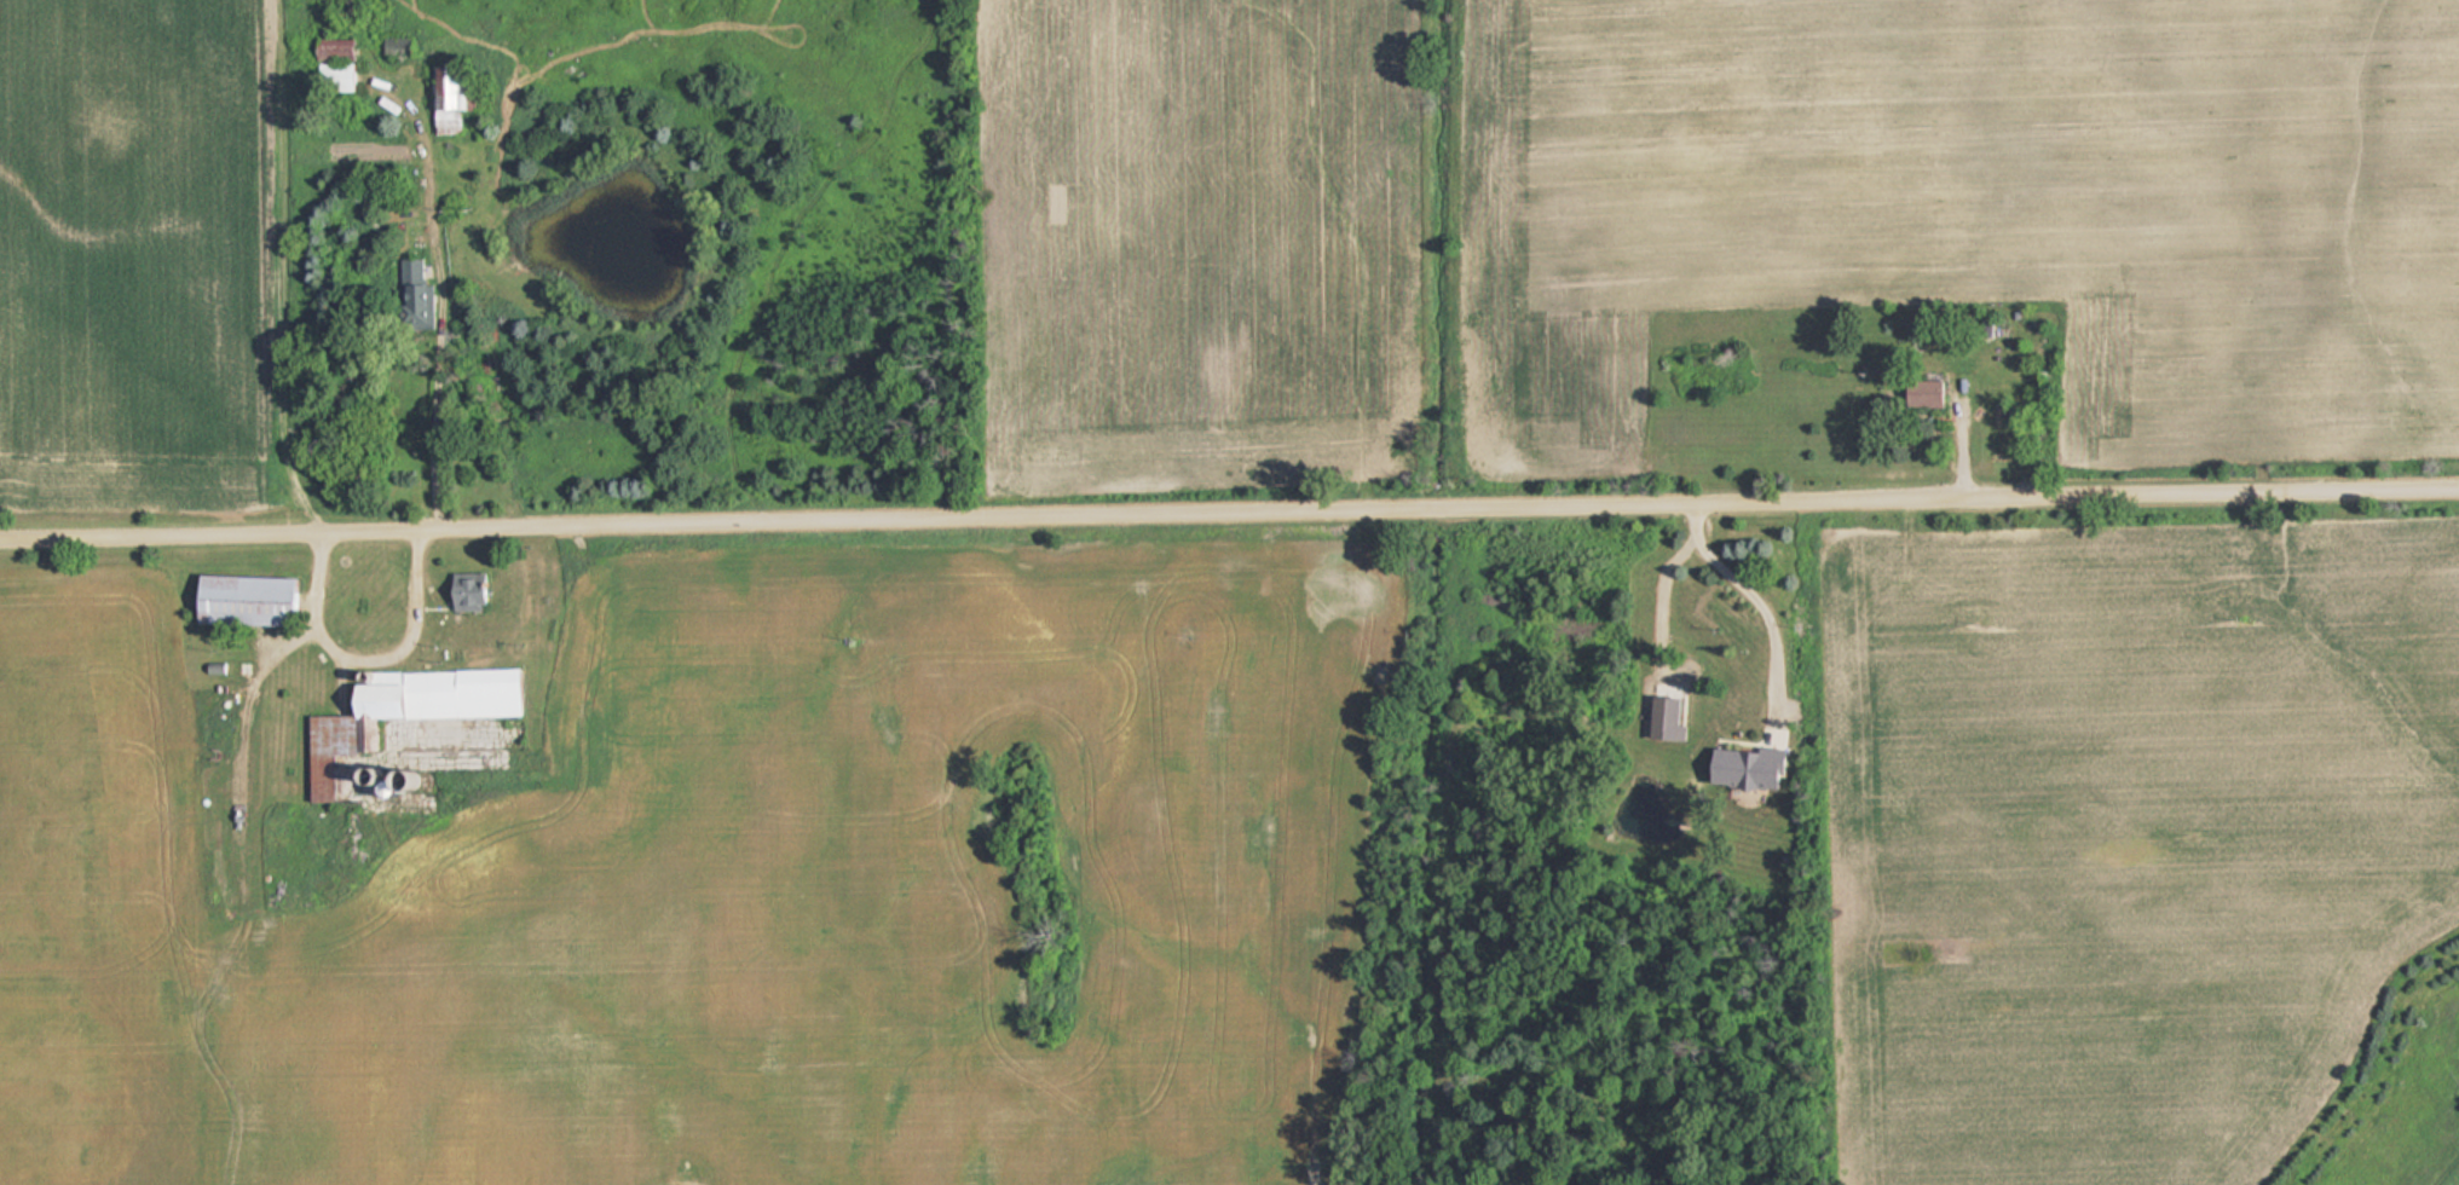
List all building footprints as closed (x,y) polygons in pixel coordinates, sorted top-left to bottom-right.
[(451,79),(451,65),(430,65),(430,134),(456,134),(456,111),(472,111),(472,79),(451,79)] [(422,284),(421,259),(399,259),(401,329),(431,328),(431,284),(422,284)] [(1999,336),(1999,320),(1978,320),(1978,336),(1999,336)] [(1938,408),(1938,381),(1899,381),(1899,408),(1938,408)] [(484,573),(445,573),(445,610),(484,610),(484,573)] [(188,624),(287,625),(287,576),(189,574),(188,624)] [(341,671),(342,714),(304,715),(305,797),(418,796),(418,769),(372,770),(371,720),(390,720),(391,748),(401,748),(401,717),(515,716),(514,669),(341,671)] [(1733,749),(1731,788),(1773,790),(1775,750),(1733,749)]
